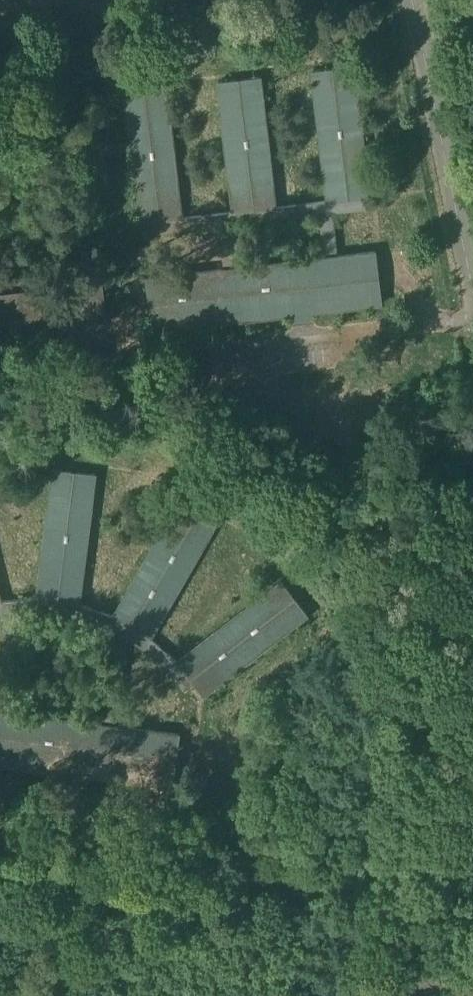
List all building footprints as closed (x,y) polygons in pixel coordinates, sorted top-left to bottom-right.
[(311,72),(325,200),(373,195),(359,67),(311,72)] [(220,84),(232,213),(286,208),(273,79),(220,84)] [(135,222),(188,218),(177,88),(124,92),(135,222)] [(140,283),(145,332),(380,305),(374,256),(140,283)] [(0,294),(0,323),(78,314),(75,286),(0,294)] [(94,474),(52,469),(36,598),(78,603),(94,474)] [(178,502),(112,615),(149,636),(215,524),(178,502)] [(280,581),(176,661),(193,683),(202,695),(306,614),(280,581)] [(101,724),(115,726),(126,638),(142,647),(167,670),(183,690),(193,683),(176,661),(149,636),(112,615),(78,603),(36,598),(1,600),(0,600),(0,614),(3,613),(5,613),(0,651),(0,711),(6,712),(19,612),(34,611),(76,616),(107,627),(113,631),(101,724)] [(66,771),(65,778),(86,781),(87,774),(144,781),(146,768),(171,771),(169,784),(171,785),(178,734),(115,726),(101,724),(6,712),(0,711),(0,762),(66,771)]
